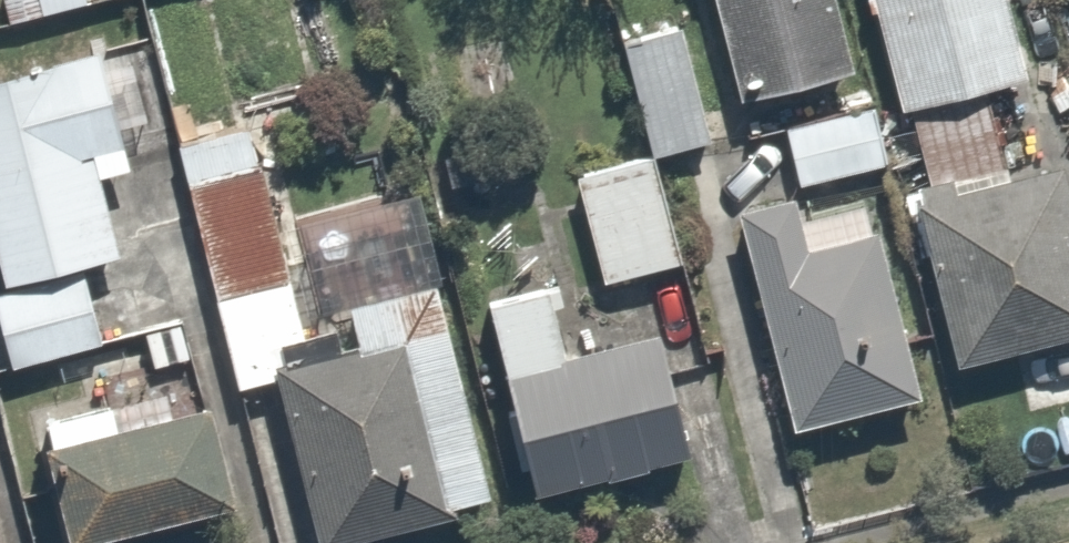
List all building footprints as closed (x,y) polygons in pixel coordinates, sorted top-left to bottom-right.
[(9,23),(99,3),(99,0),(4,0),(9,23)] [(742,101),(862,70),(844,0),(715,0),(742,101)] [(906,109),(1038,72),(1018,0),(876,0),(906,109)] [(693,18),(627,32),(651,143),(717,129),(693,18)] [(0,77),(0,256),(5,279),(0,280),(0,315),(11,365),(114,342),(94,256),(163,241),(120,50),(0,77)] [(911,114),(931,194),(1026,170),(1006,90),(911,114)] [(784,121),(797,184),(903,162),(890,99),(784,121)] [(264,122),(178,144),(234,367),(320,345),(264,122)] [(657,150),(575,174),(607,285),(689,261),(657,150)] [(924,195),(965,362),(1068,336),(1068,159),(1026,170),(931,194),(924,195)] [(816,188),(748,205),(803,426),(920,397),(875,215),(826,228),(816,188)] [(319,542),(335,542),(497,498),(435,276),(346,301),(356,340),(269,364),(319,542)] [(572,276),(491,297),(542,490),(707,447),(668,299),(584,321),(572,276)] [(41,415),(77,542),(95,542),(260,496),(232,397),(185,410),(176,377),(41,415)]
